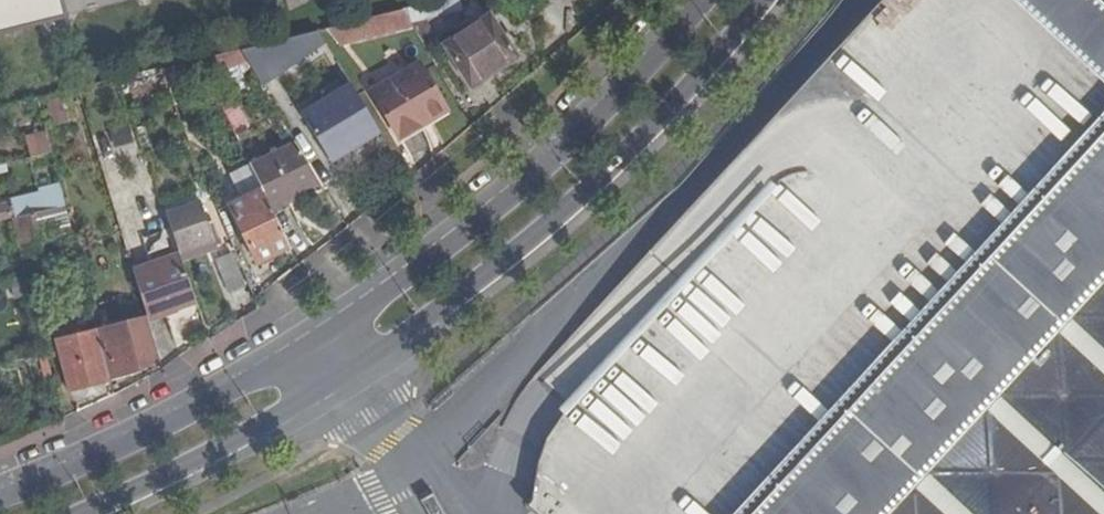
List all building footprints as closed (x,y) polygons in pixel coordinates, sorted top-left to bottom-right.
[(64,0),(0,0),(0,35),(69,18),(64,0)] [(461,0),(447,0),(402,11),(410,25),(463,12),(461,0)] [(1103,136),(1103,8),(1096,0),(883,0),(528,383),(515,401),(502,428),(545,443),(540,454),(536,466),(533,477),(533,489),(533,501),(526,508),(533,513),(754,513),(1103,136)] [(402,11),(327,29),(342,45),(413,29),(410,25),(402,11)] [(490,20),(447,49),(474,87),(516,60),(490,20)] [(246,63),(239,50),(198,60),(207,79),(246,63)] [(207,79),(198,60),(160,70),(167,89),(207,79)] [(421,69),(373,98),(400,141),(423,127),(420,123),(445,108),(421,69)] [(381,135),(351,85),(301,115),(331,164),(381,135)] [(63,99),(47,103),(53,125),(69,121),(63,99)] [(233,130),(247,123),(238,104),(224,110),(233,130)] [(26,154),(47,151),(44,130),(23,133),(26,154)] [(754,513),(1103,513),(1103,136),(754,513)] [(272,213),(323,188),(297,146),(250,168),(262,192),(272,213)] [(257,265),(290,249),(272,213),(262,192),(229,208),(257,265)] [(12,204),(16,219),(51,210),(46,194),(12,204)] [(199,204),(166,216),(179,255),(213,243),(199,204)] [(51,210),(16,219),(12,220),(22,259),(46,253),(43,239),(72,231),(65,207),(51,210)] [(247,286),(234,254),(217,263),(230,294),(247,286)] [(148,321),(196,304),(180,258),(134,275),(148,321)] [(98,334),(109,377),(161,362),(148,321),(98,334)] [(109,377),(98,334),(59,344),(72,392),(109,381),(109,377)] [(435,497),(422,504),(428,513),(444,513),(435,497)]
